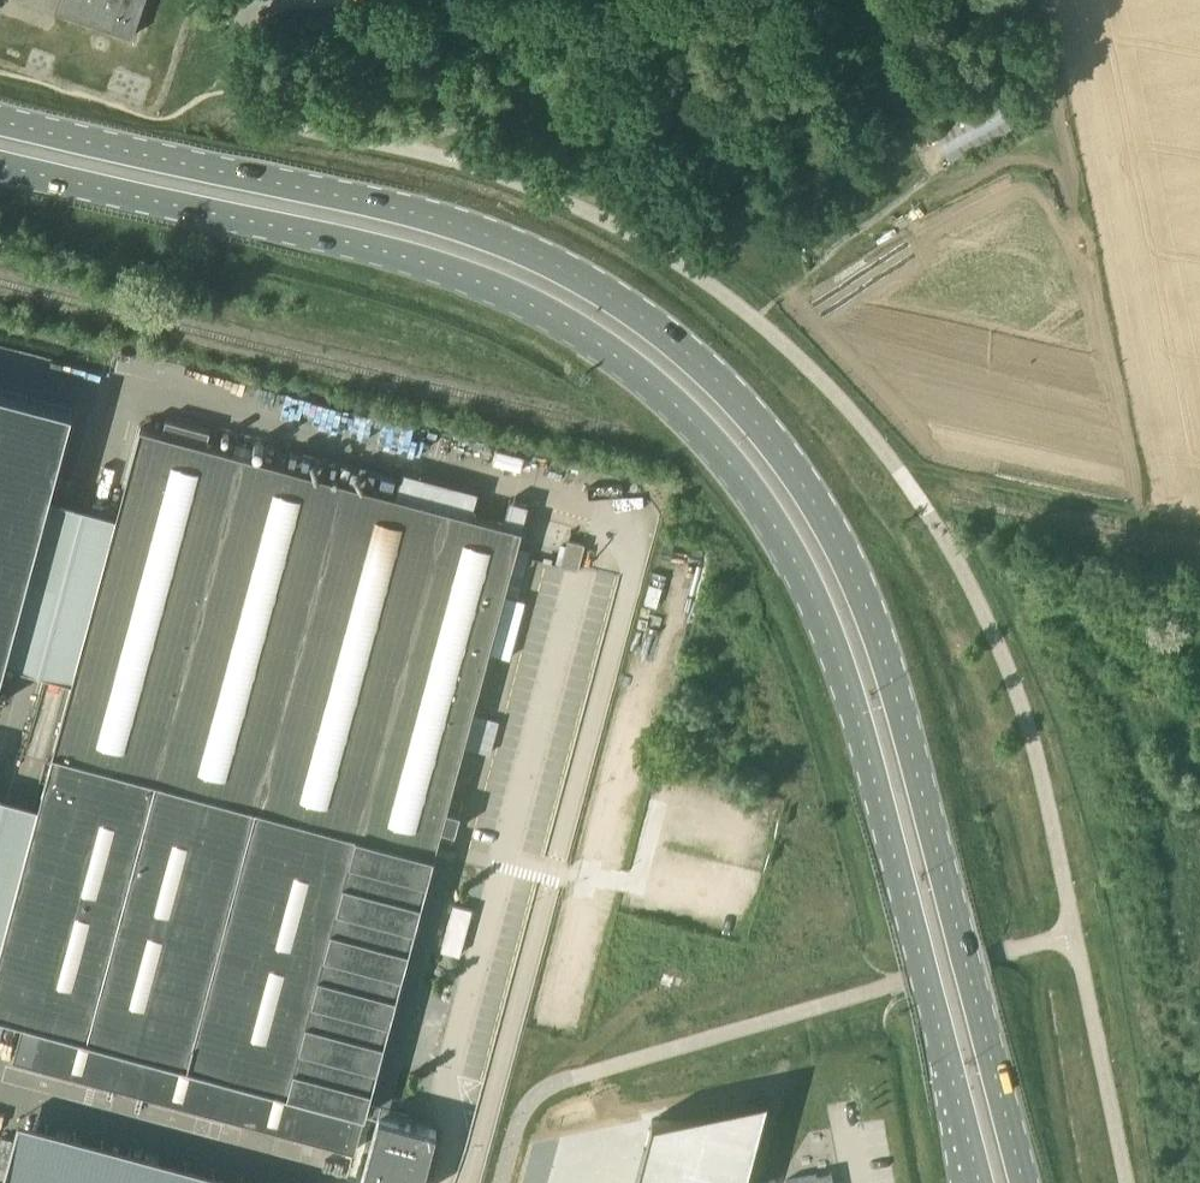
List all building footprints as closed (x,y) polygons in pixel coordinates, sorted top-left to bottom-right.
[(56,10),(133,36),(146,0),(59,0),(56,10)] [(73,408),(0,389),(0,682),(73,408)] [(366,1111),(505,598),(524,604),(534,570),(514,564),(523,529),(523,528),(529,504),(510,499),(504,524),(472,515),(479,490),(403,470),(397,495),(207,443),(211,429),(166,417),(163,431),(143,426),(119,517),(91,510),(83,544),(110,551),(89,629),(61,622),(52,656),(79,663),(0,957),(0,1012),(24,1019),(366,1111)] [(569,540),(562,565),(578,569),(584,544),(569,540)] [(539,563),(533,592),(610,608),(616,578),(539,563)] [(625,1182),(733,1182),(755,1098),(641,1122),(625,1182)] [(380,1115),(363,1180),(373,1182),(423,1182),(437,1130),(380,1115)] [(26,1123),(12,1182),(300,1182),(26,1123)] [(788,1182),(834,1182),(832,1171),(817,1174),(787,1179),(788,1182)]
